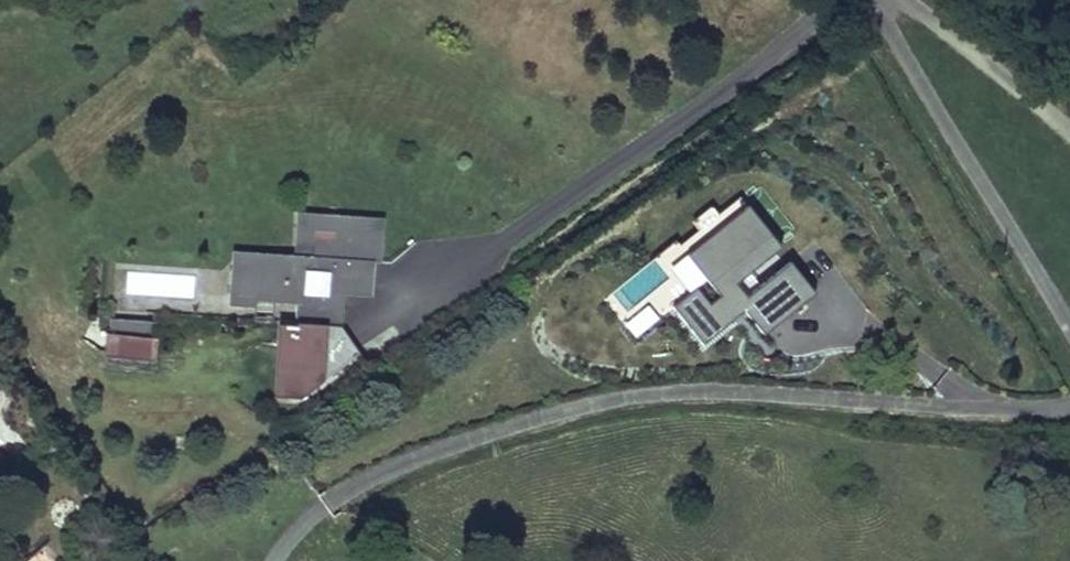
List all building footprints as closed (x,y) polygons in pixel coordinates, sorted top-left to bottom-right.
[(373,251),(376,207),(304,202),(302,226),(297,226),(296,245),(296,249),(268,247),(268,252),(239,250),(237,286),(247,287),(296,291),(295,313),(296,313),(295,315),(284,314),(280,386),(299,388),(358,343),(340,315),(341,296),(333,296),(334,283),(342,284),(370,286),(373,251)] [(378,252),(381,208),(376,207),(373,251),(378,252)] [(778,257),(747,215),(685,262),(716,304),(708,310),(695,294),(673,310),(702,348),(742,317),(760,342),(813,302),(790,272),(746,305),(735,290),(778,257)] [(247,287),(237,286),(239,250),(268,252),(268,247),(296,249),(296,245),(232,240),(228,295),(246,296),(247,287)] [(341,296),(342,284),(334,283),(333,296),(341,296)] [(634,335),(655,319),(645,305),(624,321),(634,335)] [(110,327),(143,329),(144,311),(111,309),(110,327)] [(152,330),(153,312),(144,311),(143,329),(152,330)] [(104,354),(155,359),(157,337),(106,332),(104,354)]
